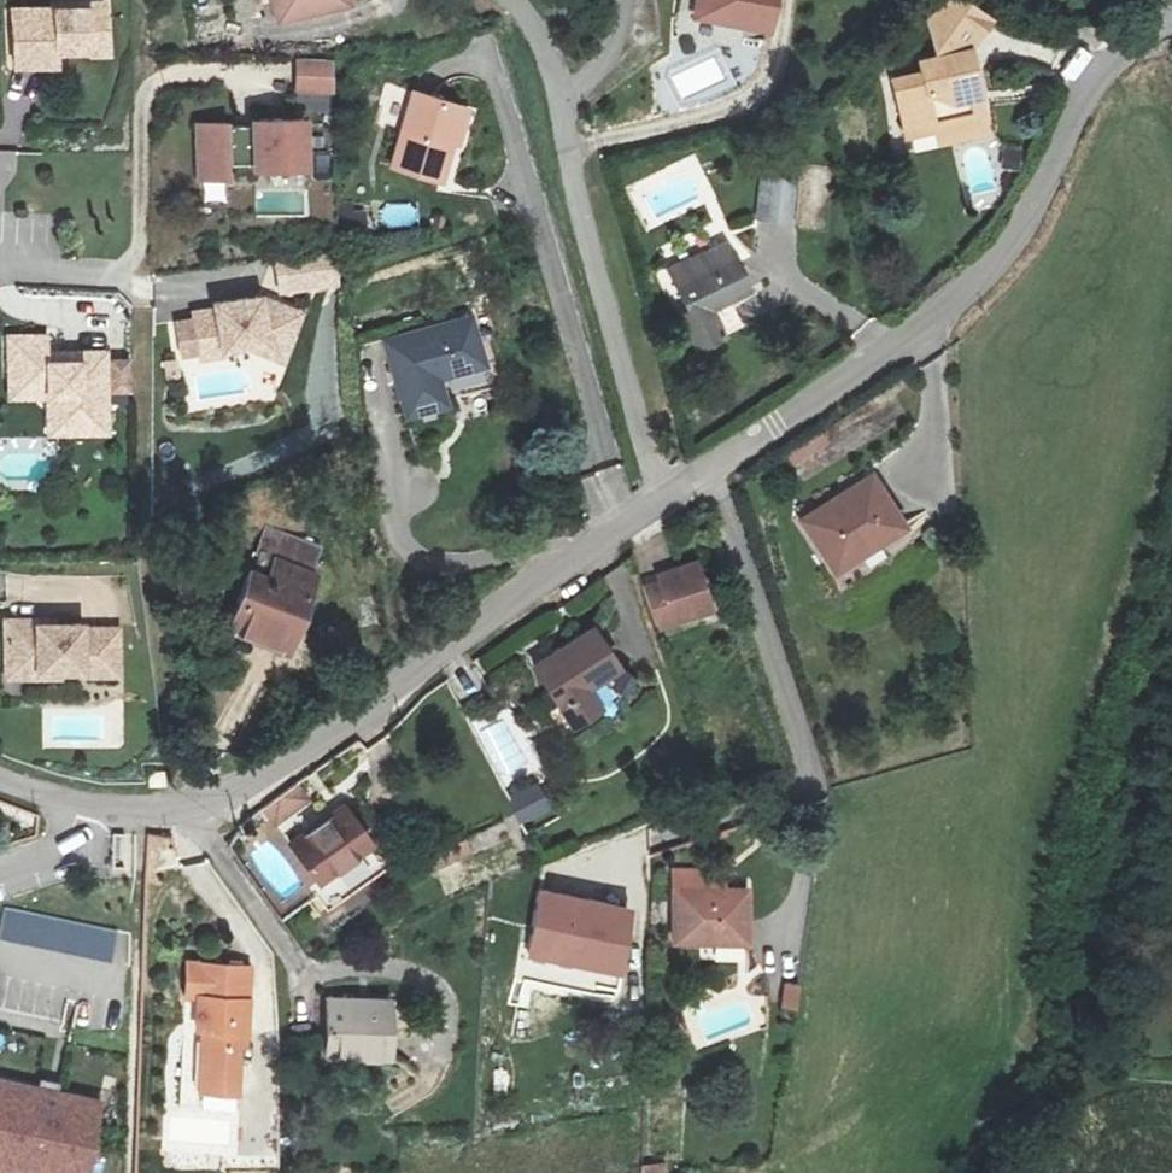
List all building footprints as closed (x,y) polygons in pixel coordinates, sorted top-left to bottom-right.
[(0,7),(7,63),(47,59),(45,41),(57,39),(57,45),(80,43),(78,25),(95,23),(93,0),(40,0),(40,3),(0,7)] [(261,30),(371,6),(370,0),(255,0),(261,30)] [(779,0),(704,0),(750,9),(744,42),(769,47),(779,0)] [(989,24),(957,4),(928,26),(938,59),(918,66),(920,78),(890,85),(903,136),(933,128),(937,143),(987,130),(968,55),(989,24)] [(78,25),(80,43),(97,41),(95,23),(78,25)] [(321,58),(287,59),(287,90),(323,89),(321,58)] [(454,97),(404,86),(387,166),(436,176),(454,97)] [(216,128),(188,130),(190,181),(219,180),(218,167),(244,166),(244,169),(295,167),(293,122),(242,124),(243,130),(216,131),(216,128)] [(11,189),(14,154),(0,153),(0,188),(11,189)] [(794,226),(794,181),(757,180),(756,226),(794,226)] [(723,262),(738,257),(732,242),(717,248),(723,262)] [(723,262),(717,248),(672,265),(689,307),(682,311),(695,343),(741,325),(731,300),(752,292),(738,257),(723,262)] [(213,300),(191,304),(199,349),(222,345),(221,339),(243,335),(265,331),(284,338),(298,301),(257,286),(211,294),(213,300)] [(473,318),(386,343),(407,417),(449,405),(442,380),(487,367),(473,318)] [(53,331),(14,332),(15,375),(54,373),(54,390),(64,390),(65,427),(115,426),(112,345),(85,346),(85,355),(54,356),(54,347),(53,331)] [(265,331),(243,335),(280,349),(284,338),(265,331)] [(85,346),(54,347),(54,356),(85,355),(85,346)] [(16,391),(54,390),(54,373),(15,375),(16,391)] [(64,390),(54,390),(55,428),(65,427),(64,390)] [(877,475),(805,519),(831,561),(880,531),(886,541),(910,527),(877,475)] [(274,581),(256,575),(235,632),(289,652),(318,576),(309,573),(319,547),(267,528),(257,554),(281,563),(274,581)] [(677,599),(660,604),(671,645),(726,630),(713,583),(676,593),(677,599)] [(38,623),(6,623),(6,677),(38,677),(38,671),(80,671),(80,677),(117,677),(117,631),(82,631),(82,627),(38,627),(38,623)] [(593,629),(533,665),(571,727),(600,710),(586,687),(616,668),(593,629)] [(508,798),(521,823),(550,807),(537,783),(508,798)] [(271,828),(310,805),(298,785),(259,808),(271,828)] [(325,816),(289,841),(320,885),(374,848),(347,810),(329,822),(325,816)] [(725,870),(673,871),(674,946),(750,945),(749,890),(725,891),(725,870)] [(633,911),(543,895),(532,959),(621,975),(633,911)] [(0,931),(0,937),(110,961),(116,931),(5,908),(0,931)] [(251,969),(188,966),(186,999),(199,1000),(198,1031),(210,1032),(210,1044),(205,1043),(202,1093),(239,1095),(242,1046),(247,1046),(251,969)] [(784,983),(780,1009),(795,1012),(799,986),(784,983)] [(397,1003),(332,1001),(329,1058),(395,1060),(397,1003)] [(0,1079),(0,1170),(13,1172),(86,1172),(101,1099),(0,1078),(0,1079)] [(641,1172),(669,1172),(669,1164),(641,1166),(641,1172)]
